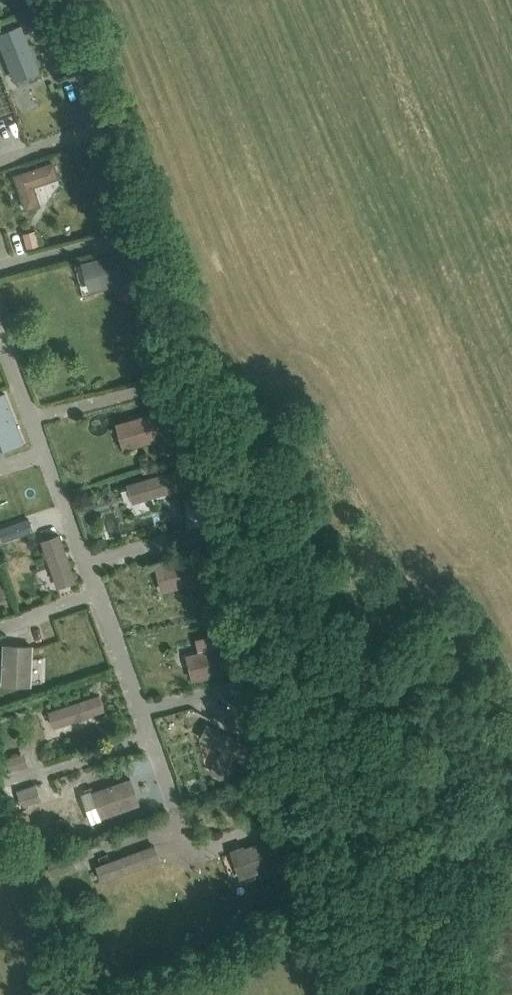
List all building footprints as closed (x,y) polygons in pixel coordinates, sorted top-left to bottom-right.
[(41,15),(46,28),(58,23),(53,10),(41,15)] [(38,70),(19,23),(0,31),(0,50),(12,80),(38,70)] [(32,185),(57,176),(51,161),(13,174),(24,209),(38,204),(32,185)] [(38,234),(48,232),(45,216),(34,218),(38,234)] [(38,244),(34,231),(22,235),(25,247),(38,244)] [(125,279),(119,253),(80,264),(86,289),(125,279)] [(141,281),(125,285),(128,300),(145,296),(141,281)] [(0,393),(0,437),(4,446),(23,439),(5,391),(0,393)] [(115,422),(123,449),(170,436),(163,409),(115,422)] [(183,435),(167,439),(171,455),(187,450),(183,435)] [(126,483),(133,503),(194,483),(187,465),(126,483)] [(191,507),(204,503),(200,489),(187,493),(191,507)] [(57,587),(76,581),(60,533),(40,540),(57,587)] [(208,578),(202,554),(156,564),(162,589),(208,578)] [(237,612),(219,616),(222,630),(240,626),(237,612)] [(2,643),(1,685),(31,687),(33,645),(2,643)] [(185,654),(193,681),(234,671),(227,644),(185,654)] [(104,710),(99,695),(48,709),(53,727),(104,710)] [(254,719),(240,712),(233,725),(247,733),(254,719)] [(221,749),(209,772),(223,779),(242,741),(207,723),(199,739),(221,749)] [(39,739),(41,751),(56,749),(54,737),(39,739)] [(10,771),(22,767),(18,753),(6,757),(10,771)] [(91,792),(101,819),(140,804),(130,777),(91,792)] [(22,806),(34,802),(28,785),(16,789),(22,806)] [(287,825),(282,811),(268,816),(273,830),(287,825)] [(281,862),(272,835),(230,850),(239,876),(281,862)] [(95,866),(101,882),(160,861),(154,844),(95,866)] [(98,969),(107,963),(100,953),(92,958),(98,969)]
